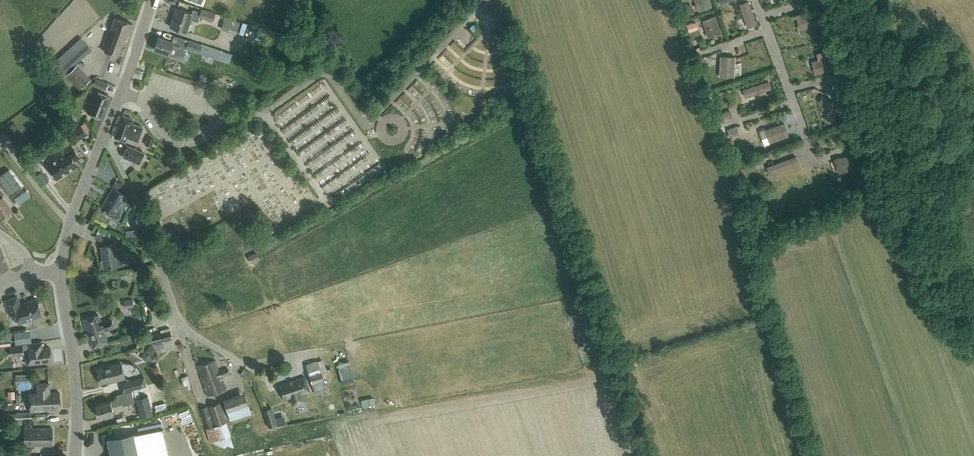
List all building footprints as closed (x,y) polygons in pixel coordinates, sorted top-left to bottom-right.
[(712,7),(710,0),(694,0),(699,12),(712,7)] [(748,28),(757,24),(749,0),(739,4),(748,28)] [(191,13),(176,8),(170,26),(186,31),(190,19),(196,21),(198,16),(211,20),(213,12),(201,8),(200,11),(193,9),(191,13)] [(823,23),(820,11),(797,16),(800,29),(823,23)] [(702,20),(708,38),(722,33),(716,15),(702,20)] [(128,35),(132,23),(114,17),(110,28),(112,29),(104,51),(118,56),(126,34),(128,35)] [(221,28),(236,33),(240,22),(224,17),(221,28)] [(471,23),(475,28),(480,24),(476,19),(471,23)] [(834,28),(825,30),(827,37),(836,34),(834,28)] [(154,49),(168,54),(171,46),(179,49),(179,47),(185,49),(185,48),(199,53),(202,44),(188,39),(186,45),(181,44),(181,43),(172,40),(172,41),(158,36),(154,49)] [(59,67),(80,48),(86,54),(91,49),(81,37),(54,61),(59,67)] [(837,40),(828,42),(830,49),(839,47),(837,40)] [(80,48),(59,67),(65,73),(86,54),(80,48)] [(720,56),(719,77),(735,77),(735,56),(720,56)] [(812,61),(815,75),(836,70),(833,56),(812,61)] [(707,61),(699,63),(701,69),(708,67),(707,61)] [(90,79),(84,72),(77,64),(66,74),(79,89),(90,79)] [(96,78),(93,84),(105,89),(107,83),(96,78)] [(771,89),(769,82),(743,89),(746,98),(771,89)] [(846,94),(839,90),(835,97),(842,100),(846,94)] [(95,91),(87,112),(101,117),(110,96),(95,91)] [(829,109),(824,120),(830,124),(840,105),(823,95),(818,103),(829,109)] [(729,113),(739,110),(737,103),(727,106),(729,113)] [(724,119),(730,118),(728,110),(722,112),(724,119)] [(133,119),(122,115),(114,137),(124,141),(126,137),(138,141),(143,127),(131,122),(133,119)] [(765,130),(769,143),(789,136),(784,123),(765,130)] [(75,139),(85,132),(79,124),(69,130),(75,139)] [(730,137),(736,135),(733,126),(727,128),(730,137)] [(56,178),(66,171),(57,158),(62,155),(59,151),(70,143),(66,136),(55,144),(59,150),(48,158),(51,162),(47,165),(56,178)] [(148,136),(144,144),(150,147),(154,139),(148,136)] [(863,146),(860,139),(853,142),(856,149),(863,146)] [(76,151),(70,143),(59,151),(62,155),(57,158),(66,171),(77,164),(71,154),(76,151)] [(144,152),(127,145),(122,156),(139,163),(144,152)] [(27,159),(28,161),(29,162),(28,163),(36,173),(41,169),(36,162),(45,155),(41,149),(27,159)] [(859,165),(855,152),(834,159),(838,172),(859,165)] [(767,167),(770,175),(799,164),(796,156),(767,167)] [(754,160),(743,164),(745,171),(757,167),(754,160)] [(0,176),(0,182),(9,194),(21,186),(9,170),(0,176)] [(49,180),(42,170),(36,174),(43,184),(49,180)] [(122,202),(126,196),(112,188),(102,206),(105,208),(103,212),(113,218),(115,219),(117,219),(119,218),(120,216),(120,215),(122,202)] [(2,196),(0,192),(0,215),(11,208),(2,196)] [(99,227),(97,232),(108,237),(110,232),(99,227)] [(182,242),(178,234),(173,237),(177,245),(182,242)] [(103,268),(105,268),(123,264),(121,247),(114,248),(113,243),(101,246),(103,261),(102,261),(101,262),(101,267),(103,268)] [(0,246),(0,270),(8,267),(0,246)] [(256,251),(247,256),(251,263),(260,258),(256,251)] [(17,296),(5,300),(8,312),(9,311),(10,315),(15,313),(17,319),(18,318),(26,325),(30,320),(30,319),(36,317),(37,319),(44,317),(41,305),(39,306),(36,298),(26,302),(24,304),(20,305),(17,296)] [(108,343),(104,331),(115,328),(111,317),(100,321),(98,314),(83,319),(93,348),(108,343)] [(160,332),(159,333),(135,339),(137,348),(161,341),(172,338),(169,323),(163,324),(165,329),(160,331),(160,332)] [(29,329),(13,331),(15,343),(31,341),(29,329)] [(0,339),(0,346),(10,345),(9,338),(0,339)] [(22,344),(10,346),(11,354),(25,352),(26,364),(30,363),(51,361),(50,347),(42,348),(42,342),(28,343),(22,344)] [(198,366),(208,396),(225,390),(220,376),(229,373),(227,367),(219,370),(215,360),(198,366)] [(317,360),(305,364),(315,394),(327,389),(317,360)] [(121,362),(97,369),(100,383),(114,380),(114,381),(125,378),(121,362)] [(249,380),(252,375),(243,369),(240,374),(249,380)] [(131,389),(133,389),(139,411),(141,417),(152,414),(147,395),(143,396),(140,387),(145,386),(143,377),(129,381),(131,389)] [(309,391),(305,377),(280,385),(284,399),(309,391)] [(37,393),(29,393),(30,410),(60,409),(59,392),(49,392),(49,383),(36,384),(37,393)] [(122,405),(126,404),(134,402),(131,390),(116,394),(118,399),(96,405),(99,417),(113,413),(111,406),(122,404),(122,405)] [(15,398),(15,391),(7,391),(8,399),(15,398)] [(223,399),(227,410),(230,421),(252,414),(245,392),(223,399)] [(224,443),(222,438),(230,435),(219,402),(207,406),(200,408),(206,429),(210,442),(212,441),(218,444),(224,443)] [(268,427),(274,425),(287,421),(285,415),(274,418),(271,407),(263,409),(268,427)] [(7,413),(7,421),(35,420),(35,412),(7,413)] [(163,427),(147,431),(107,439),(109,449),(110,455),(169,455),(163,427)] [(52,428),(24,428),(25,446),(53,445),(52,428)]
